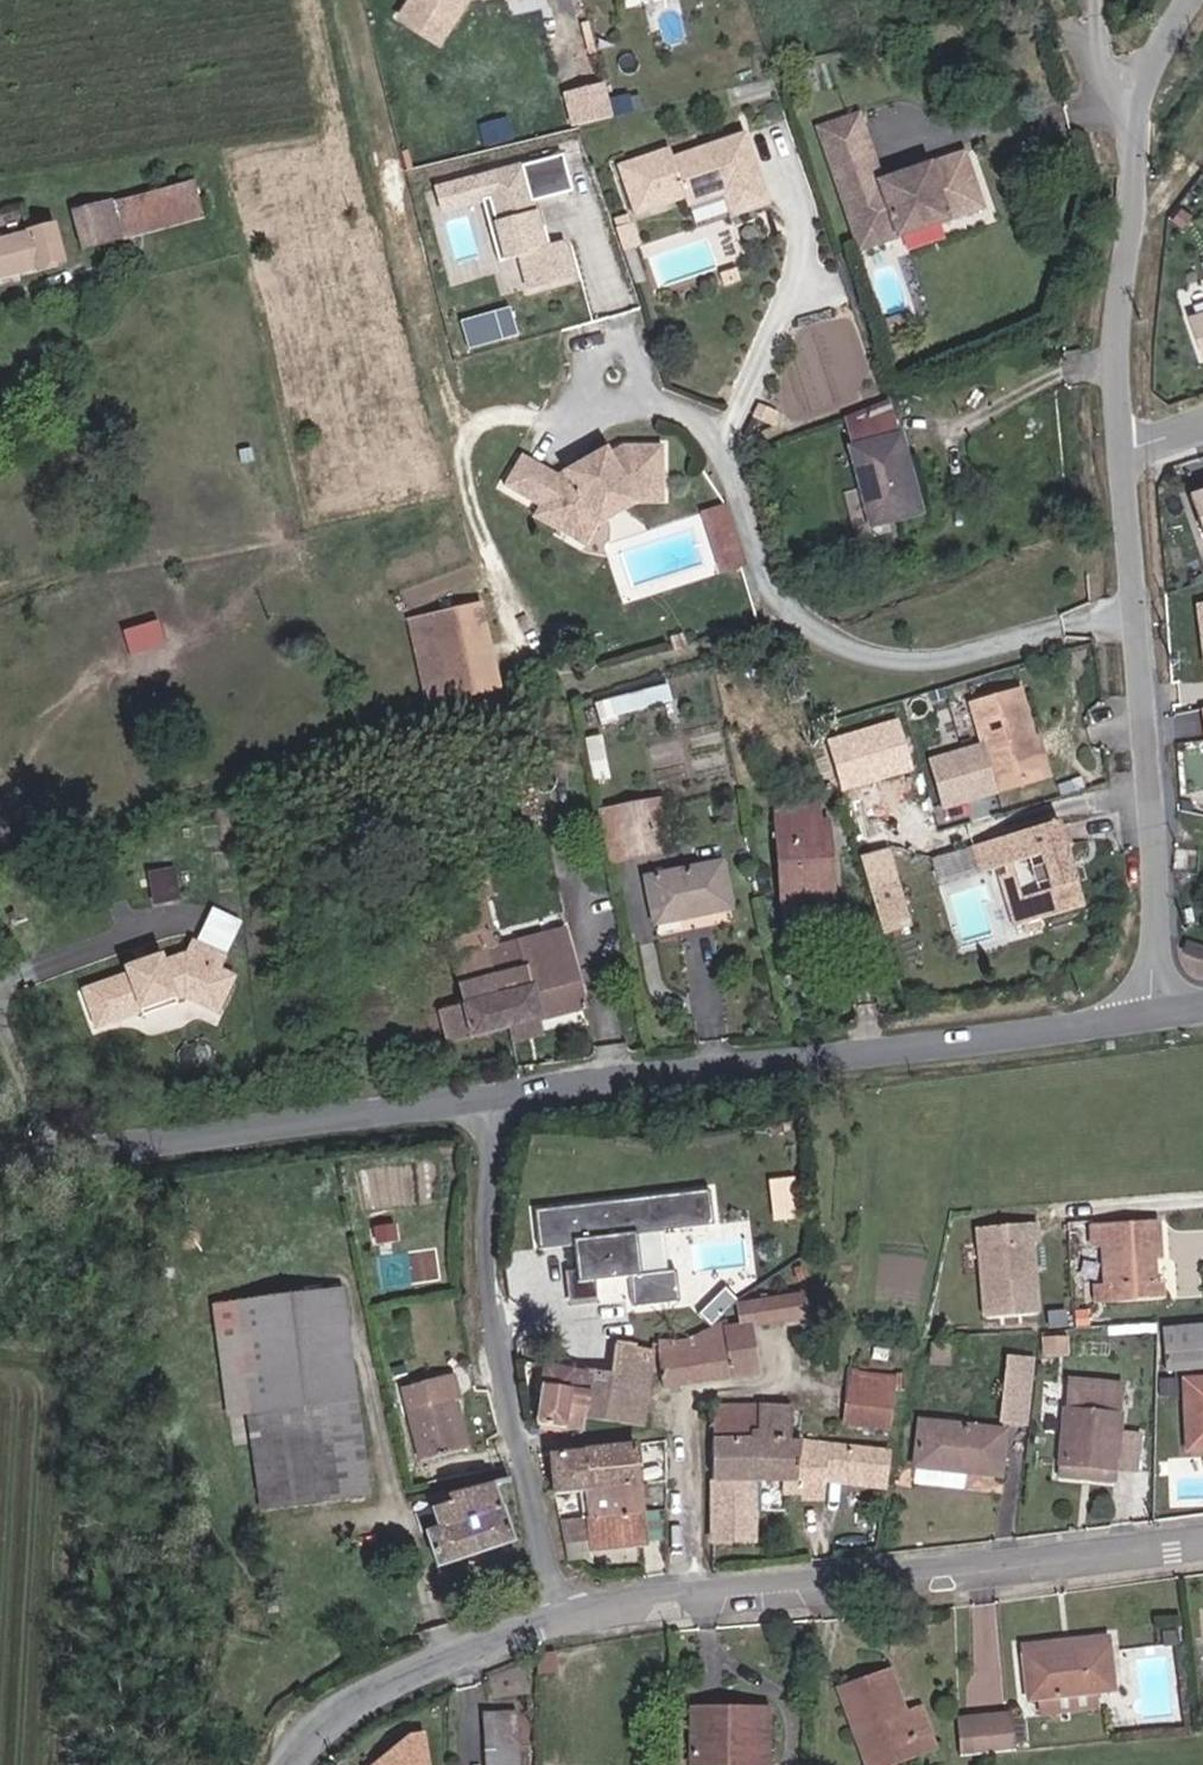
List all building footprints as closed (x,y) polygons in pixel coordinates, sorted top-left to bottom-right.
[(404,22),(444,46),(472,0),(418,0),(404,22)] [(612,101),(608,88),(571,97),(579,128),(616,118),(612,101)] [(851,96),(812,108),(849,232),(972,195),(956,142),(873,167),(851,96)] [(633,115),(629,97),(612,101),(616,118),(633,115)] [(755,195),(743,158),(753,154),(747,138),(674,161),(672,152),(620,168),(635,218),(686,202),(689,211),(724,200),(726,204),(755,195)] [(770,210),(753,154),(743,158),(755,195),(726,204),(731,222),(770,210)] [(525,287),(578,277),(571,238),(543,243),(535,197),(570,191),(563,155),(434,179),(440,210),(483,202),(494,259),(519,255),(525,287)] [(92,229),(203,199),(193,164),(81,194),(92,229)] [(65,246),(55,206),(0,221),(0,263),(65,246)] [(459,318),(466,347),(517,335),(510,305),(459,318)] [(1184,319),(1198,362),(1202,360),(1202,313),(1184,319)] [(895,446),(887,412),(839,423),(847,457),(895,446)] [(913,522),(895,446),(847,457),(856,497),(865,533),(881,530),(913,522)] [(659,501),(659,453),(620,452),(581,467),(578,460),(551,471),(517,452),(499,483),(535,503),(533,506),(550,515),(551,528),(571,539),(582,520),(634,500),(659,501)] [(1194,496),(1202,521),(1202,493),(1194,496)] [(884,543),(881,530),(865,533),(856,497),(844,499),(856,549),(884,543)] [(754,571),(737,511),(711,517),(729,578),(754,571)] [(422,704),(509,684),(488,601),(399,619),(422,704)] [(129,652),(165,645),(160,619),(124,626),(129,652)] [(1037,738),(1020,689),(973,706),(992,759),(975,764),(971,752),(936,764),(951,808),(1042,776),(1030,740),(1037,738)] [(1049,774),(1037,738),(1030,740),(1042,776),(1049,774)] [(845,783),(875,775),(864,740),(835,750),(845,783)] [(650,851),(647,842),(636,806),(595,816),(605,861),(650,851)] [(815,871),(814,849),(812,812),(775,813),(783,913),(842,910),(841,870),(815,871)] [(1073,835),(1083,832),(1077,812),(1067,816),(1073,835)] [(1068,842),(1075,839),(1073,835),(1067,816),(990,836),(997,859),(1045,847),(1055,878),(1026,887),(1013,891),(1020,915),(1028,911),(1033,921),(1050,915),(1047,908),(1090,895),(1084,870),(1078,872),(1068,842)] [(977,864),(997,859),(990,836),(969,841),(977,864)] [(1078,872),(1084,870),(1075,839),(1068,842),(1078,872)] [(874,882),(898,875),(890,846),(866,853),(874,882)] [(815,871),(841,870),(840,849),(814,849),(815,871)] [(153,899),(177,887),(163,859),(138,871),(153,899)] [(662,921),(740,906),(732,861),(652,877),(662,921)] [(1013,891),(1026,887),(1019,862),(1006,865),(1013,891)] [(888,929),(913,921),(898,875),(874,882),(888,929)] [(516,1029),(594,1007),(573,930),(512,948),(500,913),(483,919),(493,951),(516,1029)] [(236,992),(251,952),(234,946),(239,933),(204,921),(198,937),(98,985),(115,1020),(160,998),(153,985),(187,969),(193,982),(200,979),(236,992)] [(483,1038),(516,1029),(493,951),(456,963),(483,1038)] [(161,1002),(195,986),(193,982),(187,969),(153,985),(160,998),(161,1002)] [(713,1196),(539,1218),(542,1245),(578,1240),(581,1267),(573,1268),(576,1295),(601,1292),(599,1275),(634,1271),(637,1300),(683,1294),(679,1266),(645,1270),(642,1240),(717,1231),(713,1196)] [(1164,1221),(1097,1223),(1098,1236),(1108,1237),(1108,1284),(1132,1283),(1132,1301),(1165,1300),(1165,1281),(1158,1282),(1158,1256),(1164,1256),(1164,1221)] [(1031,1246),(1029,1225),(975,1228),(981,1320),(1030,1317),(1028,1278),(1023,1278),(1023,1270),(1027,1265),(1026,1246),(1031,1246)] [(1035,1317),(1031,1246),(1026,1246),(1027,1265),(1023,1270),(1023,1278),(1028,1278),(1030,1317),(1035,1317)] [(1108,1284),(1098,1284),(1099,1302),(1132,1301),(1132,1283),(1108,1284)] [(374,1500),(346,1291),(217,1308),(245,1517),(374,1500)] [(760,1326),(808,1320),(805,1298),(757,1305),(760,1326)] [(1202,1338),(1202,1322),(1168,1323),(1167,1340),(1202,1338)] [(756,1328),(663,1342),(669,1385),(762,1371),(756,1328)] [(1061,1351),(1064,1335),(1043,1330),(1039,1347),(1061,1351)] [(1202,1353),(1202,1338),(1167,1340),(1169,1356),(1202,1353)] [(996,1411),(1021,1416),(1033,1356),(1007,1353),(996,1411)] [(537,1376),(549,1387),(542,1427),(569,1432),(576,1392),(561,1389),(576,1372),(556,1354),(537,1376)] [(851,1407),(893,1412),(899,1372),(857,1368),(851,1407)] [(473,1448),(454,1373),(407,1385),(426,1460),(473,1448)] [(1202,1451),(1202,1380),(1193,1380),(1195,1451),(1202,1451)] [(1112,1474),(1125,1399),(1061,1387),(1048,1464),(1112,1474)] [(799,1443),(800,1432),(799,1404),(719,1406),(716,1439),(761,1441),(799,1443)] [(917,1465),(993,1475),(998,1437),(923,1427),(917,1465)] [(840,1477),(884,1475),(893,1438),(847,1435),(845,1445),(844,1451),(846,1453),(840,1477)] [(708,1539),(745,1541),(756,1471),(761,1441),(716,1439),(708,1539)] [(835,1499),(840,1477),(846,1453),(844,1451),(845,1445),(799,1443),(761,1441),(756,1471),(779,1472),(783,1487),(791,1487),(795,1482),(812,1484),(813,1497),(835,1499)] [(594,1491),(645,1486),(641,1449),(555,1455),(554,1492),(594,1491)] [(1048,1464),(1046,1479),(1109,1490),(1112,1474),(1048,1464)] [(595,1523),(647,1518),(645,1486),(594,1491),(595,1523)] [(431,1573),(519,1548),(502,1490),(431,1510),(436,1534),(421,1540),(431,1573)] [(594,1556),(651,1549),(647,1518),(595,1523),(594,1556)] [(581,1520),(564,1522),(568,1550),(585,1548),(581,1520)] [(1033,1698),(1118,1686),(1113,1645),(1028,1653),(1033,1698)] [(939,1746),(926,1709),(913,1712),(899,1676),(849,1692),(865,1739),(876,1736),(884,1764),(939,1746)] [(1009,1744),(1019,1743),(1016,1710),(1007,1711),(1009,1744)] [(971,1747),(1009,1744),(1007,1711),(969,1715),(971,1747)] [(509,1713),(476,1716),(480,1752),(514,1748),(509,1713)] [(765,1715),(746,1713),(746,1733),(691,1733),(692,1764),(767,1764),(765,1715)] [(691,1733),(746,1733),(746,1713),(692,1714),(691,1733)] [(876,1736),(865,1739),(874,1764),(884,1764),(876,1736)] [(430,1741),(399,1764),(446,1764),(444,1739),(430,1741)] [(514,1748),(480,1752),(481,1764),(516,1764),(514,1748)]
